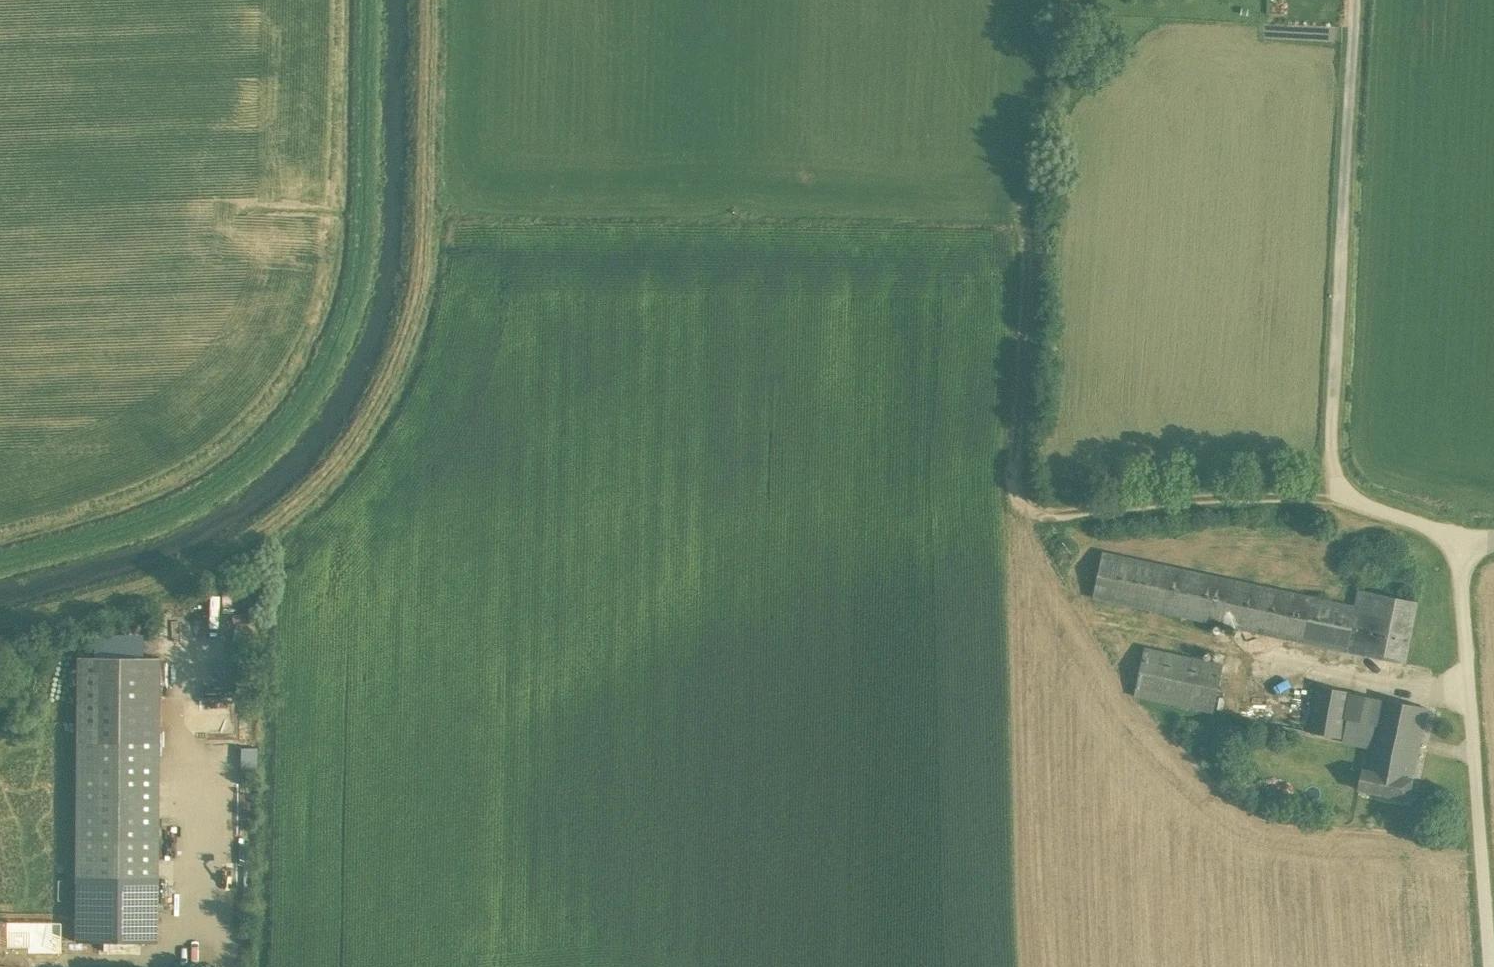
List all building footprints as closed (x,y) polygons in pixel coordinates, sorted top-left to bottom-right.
[(1103,549),(1093,596),(1345,650),(1345,651),(1407,665),(1419,602),(1358,589),(1355,602),(1103,549)] [(1134,696),(1213,713),(1224,662),(1145,646),(1134,696)] [(75,941),(156,941),(158,656),(77,655),(75,941)] [(1305,731),(1343,739),(1353,692),(1306,682),(1304,693),(1312,695),(1305,731)] [(1428,707),(1378,696),(1363,768),(1359,788),(1408,799),(1413,778),(1428,707)] [(241,747),(240,766),(254,766),(254,748),(241,747)] [(60,923),(6,922),(6,948),(27,948),(27,953),(60,954),(60,923)]
